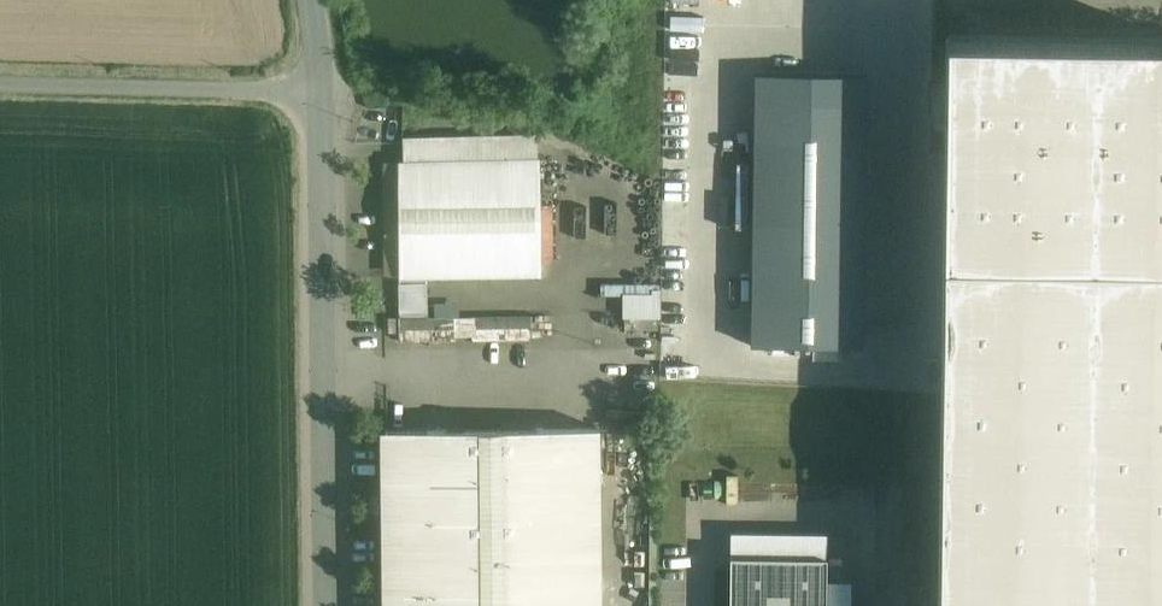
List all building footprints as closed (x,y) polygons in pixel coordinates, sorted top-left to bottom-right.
[(947,40),(939,605),(1161,605),(1161,43),(947,40)] [(863,74),(755,73),(751,342),(860,344),(863,74)] [(538,160),(538,138),(404,140),(405,162),(538,160)] [(541,275),(540,160),(538,160),(405,162),(399,162),(400,276),(541,275)] [(629,282),(628,315),(665,316),(666,283),(629,282)] [(386,430),(388,605),(602,605),(600,428),(386,430)] [(730,605),(849,605),(850,580),(827,582),(826,532),(732,537),(730,605)]
